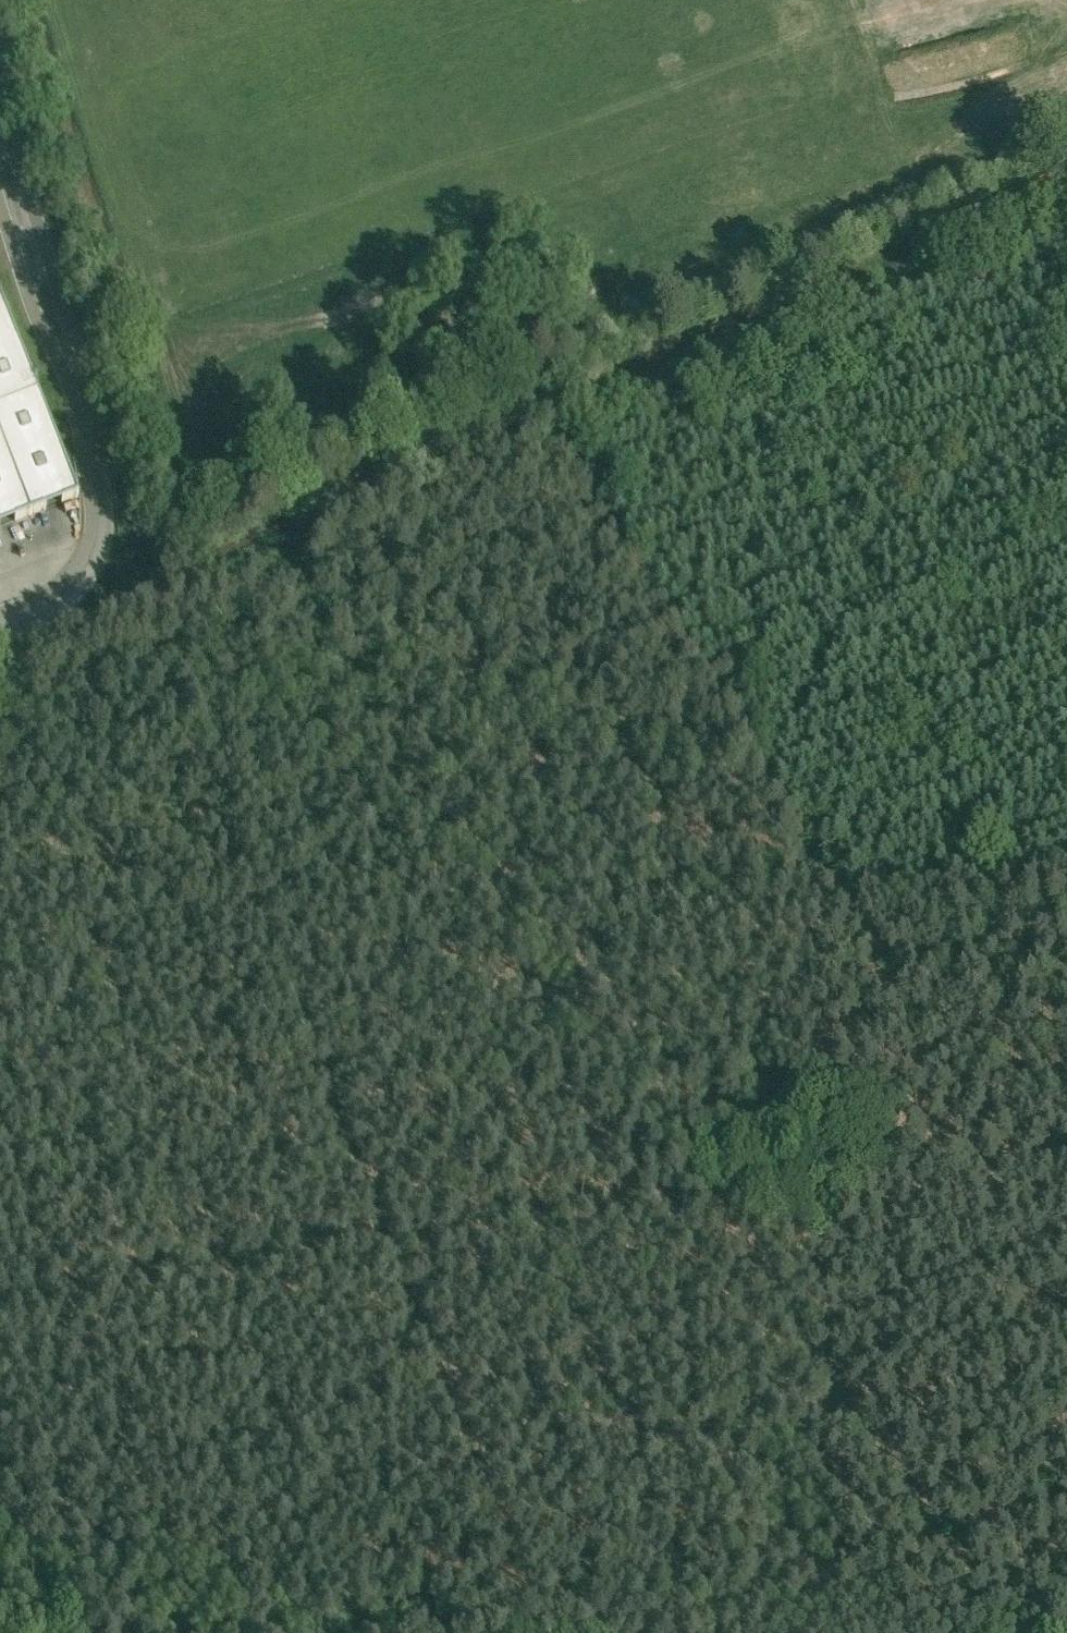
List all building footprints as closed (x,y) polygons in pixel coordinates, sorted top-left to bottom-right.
[(78,495),(0,298),(0,526),(78,495)]
